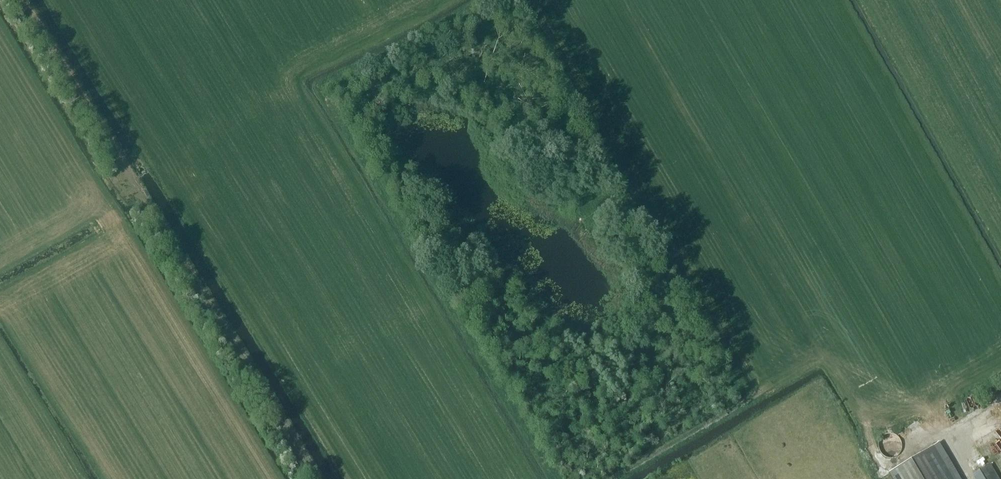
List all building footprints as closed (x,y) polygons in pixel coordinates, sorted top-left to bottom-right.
[(879,450),(880,452),(881,454),(883,455),(885,457),(888,458),(890,459),(891,459),(893,458),(894,458),(895,458),(896,457),(898,456),(899,454),(900,453),(901,450),(902,448),(902,445),(901,443),(900,441),(899,439),(898,438),(897,437),(896,436),(895,435),(894,435),(892,434),(890,434),(887,434),(885,435),(883,436),(881,438),(880,440),(879,442),(878,445),(879,447),(879,450)] [(934,446),(890,471),(894,478),(953,478),(934,446)] [(991,468),(974,478),(975,478),(997,478),(991,468)]
